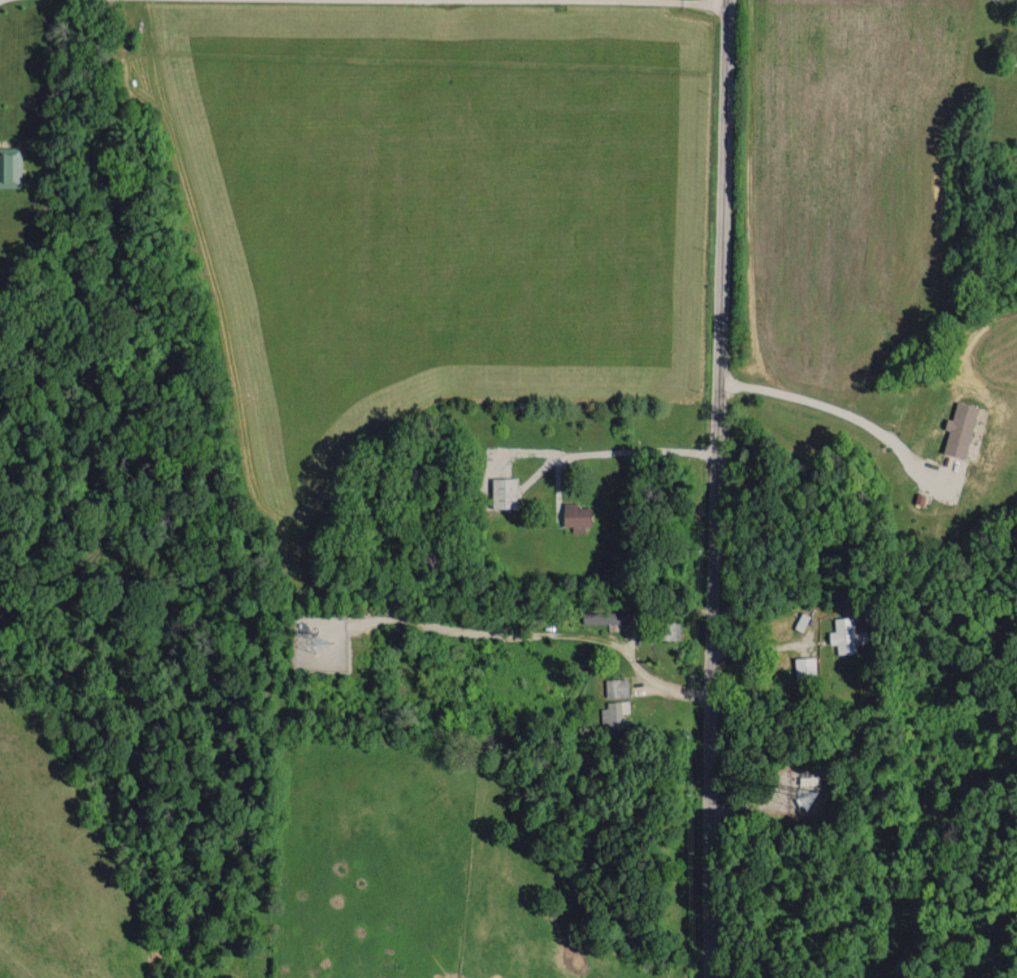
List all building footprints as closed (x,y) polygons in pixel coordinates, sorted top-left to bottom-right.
[(21,187),(22,146),(0,146),(0,186),(21,187)] [(965,458),(978,406),(957,400),(952,419),(947,418),(944,429),(948,430),(943,452),(965,458)] [(516,477),(492,477),(491,507),(516,507),(516,477)] [(563,501),(563,526),(572,525),(572,532),(589,532),(589,507),(577,507),(577,501),(563,501)] [(627,622),(626,611),(582,612),(582,624),(627,622)] [(834,618),(835,631),(829,631),(829,644),(837,644),(837,653),(855,652),(854,617),(834,618)] [(815,657),(795,657),(796,677),(815,677),(815,657)] [(605,679),(606,696),(628,696),(627,678),(605,679)] [(623,712),(629,712),(629,700),(602,701),(603,728),(623,727),(623,712)]
